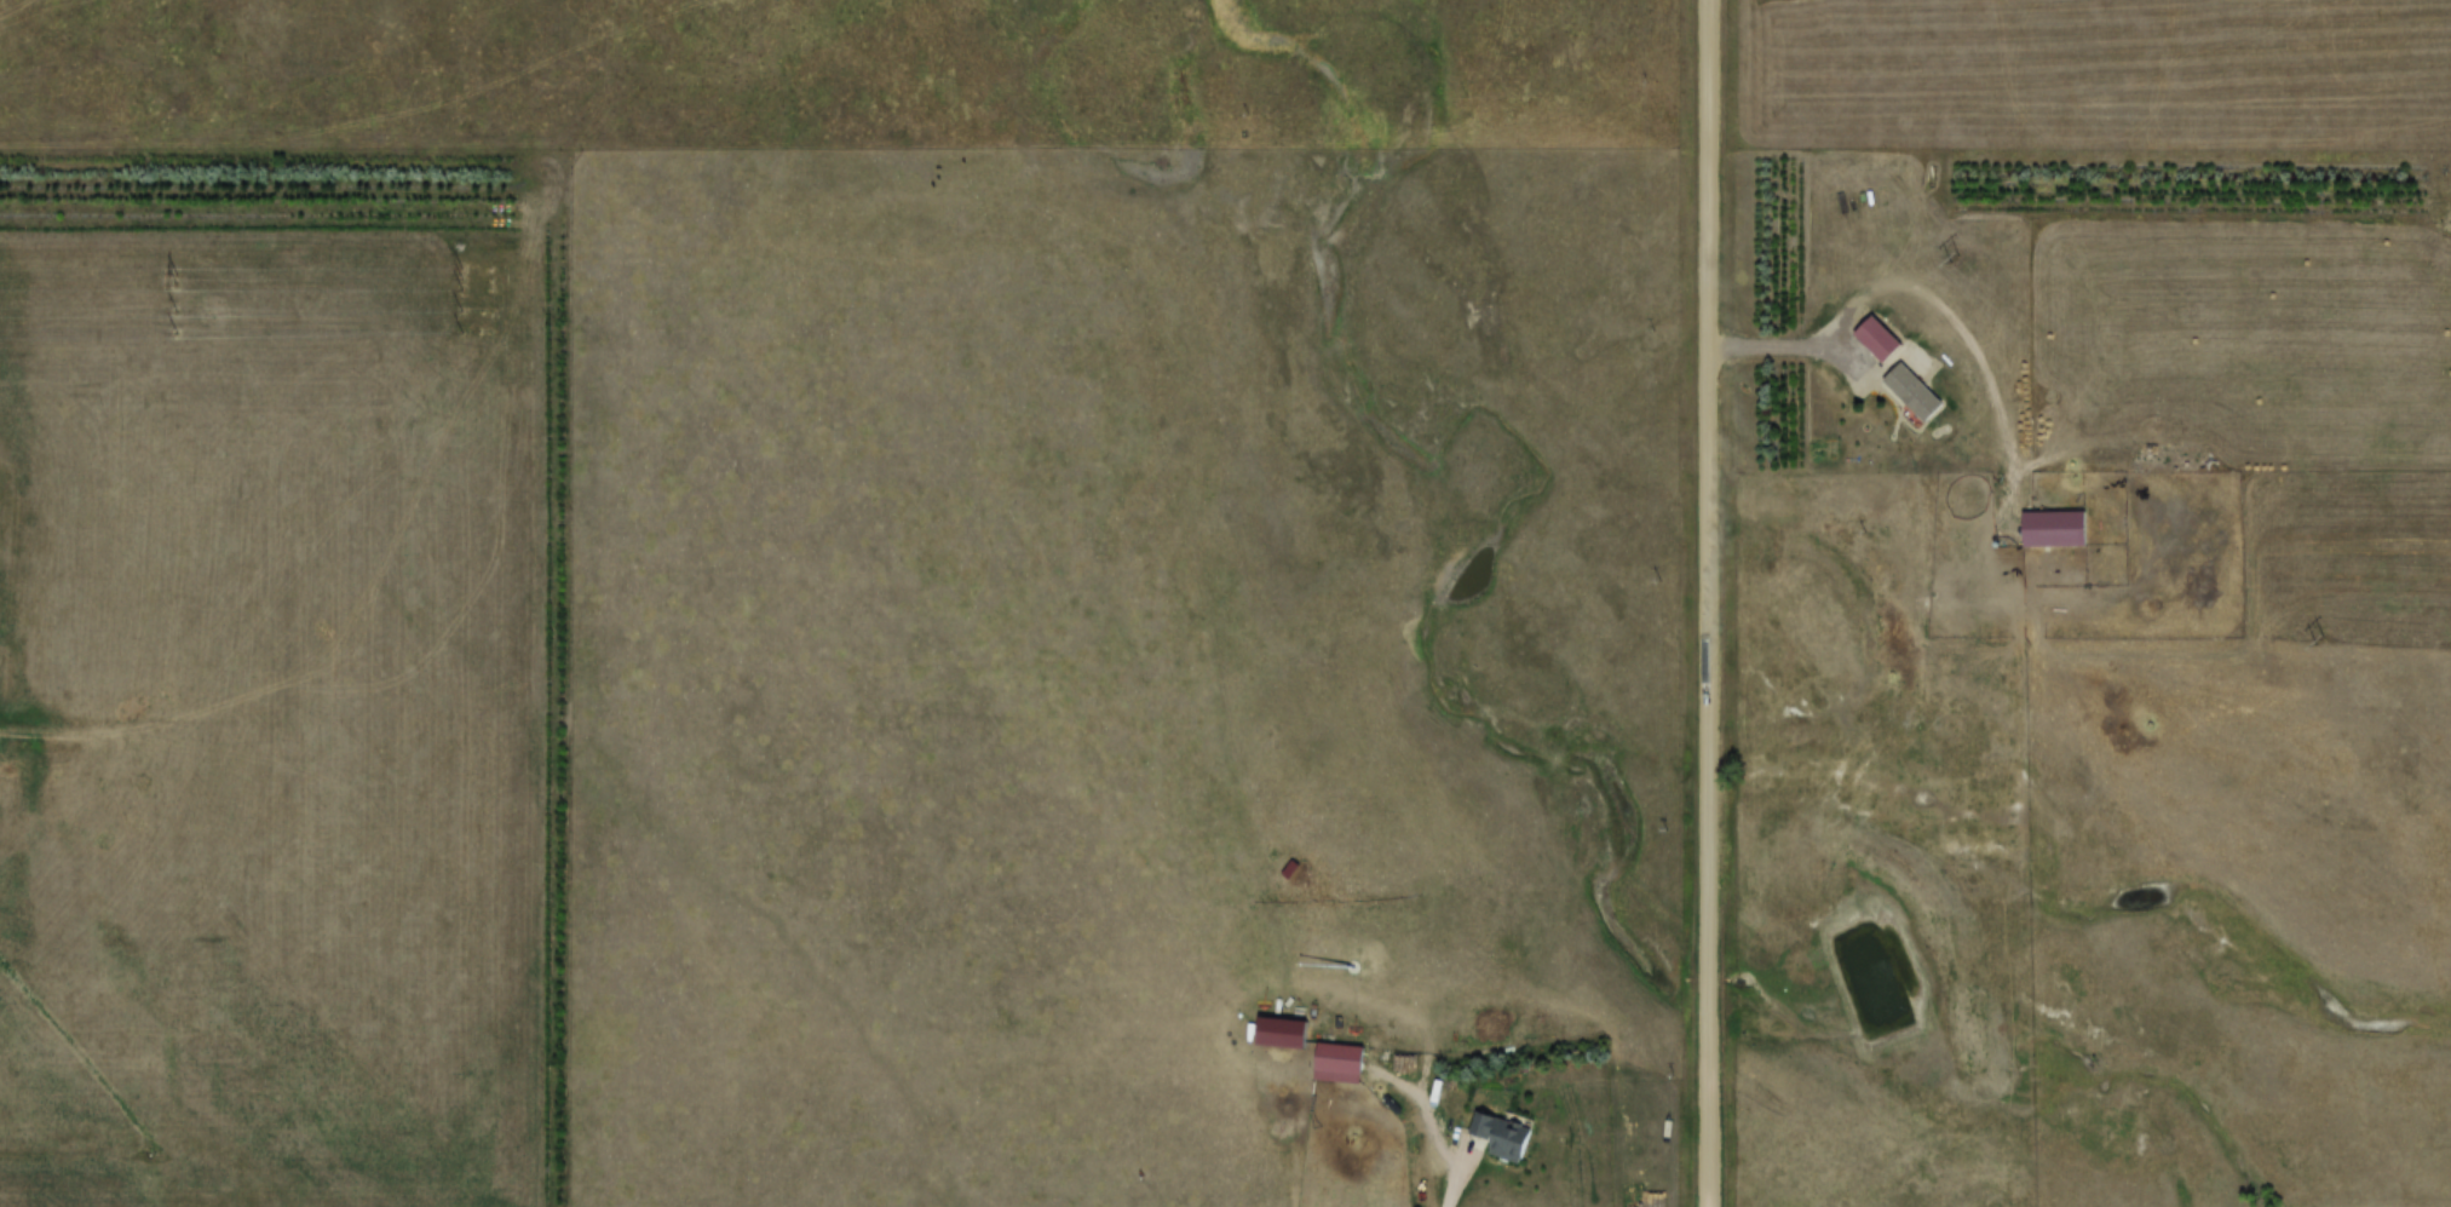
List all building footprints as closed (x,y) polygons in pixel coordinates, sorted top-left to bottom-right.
[(1893,335),(1874,355),(1846,328),(1865,309),(1893,335)] [(1884,380),(1927,424),(1946,405),(1899,357),(1889,367),(1893,371),(1884,380)] [(2076,505),(2076,539),(2015,539),(2014,505),(2076,505)] [(1248,1007),(1296,1013),(1293,1041),(1244,1035),(1248,1007)] [(1308,1035),(1353,1039),(1351,1069),(1305,1064),(1308,1035)] [(1492,1137),(1488,1153),(1526,1163),(1535,1125),(1475,1110),(1470,1132),(1492,1137)]
